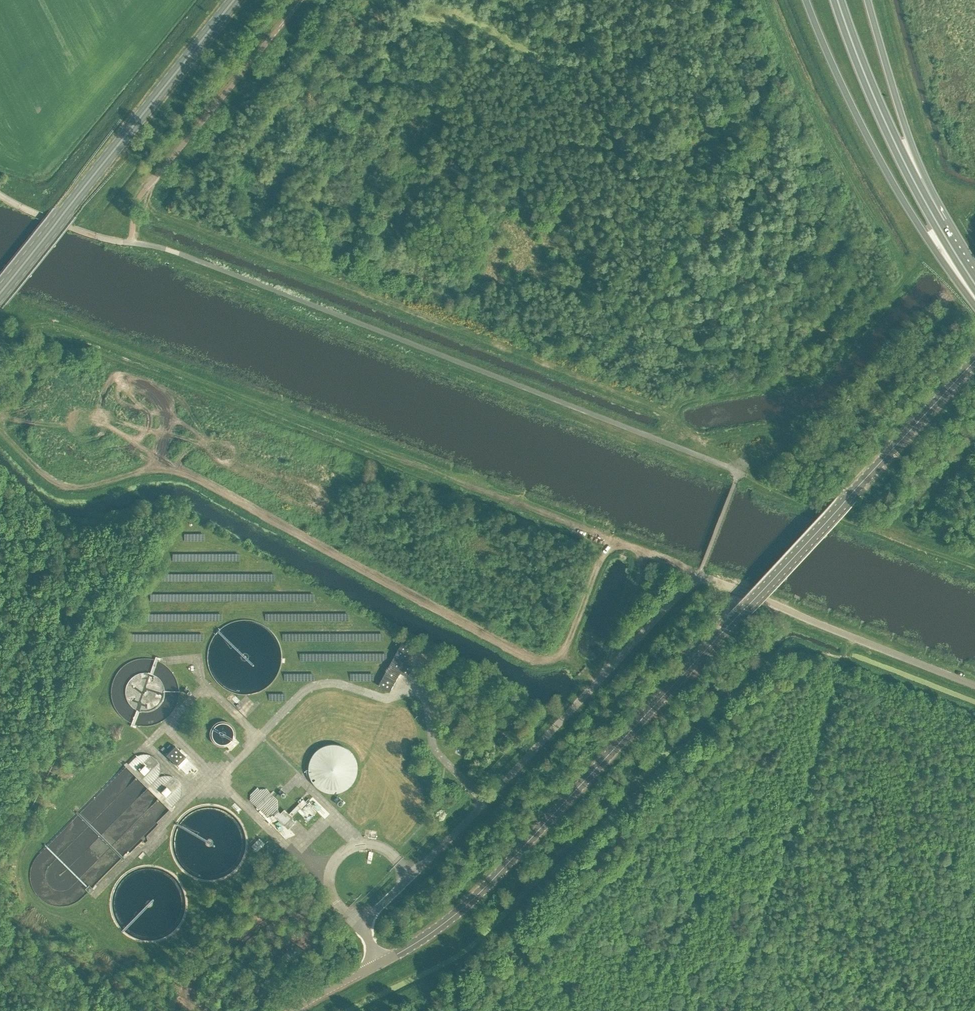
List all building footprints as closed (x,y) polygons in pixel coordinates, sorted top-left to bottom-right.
[(401,642),(378,685),(391,692),(401,673),(408,677),(414,667),(407,663),(414,649),(401,642)] [(355,780),(357,776),(357,771),(357,766),(357,762),(355,757),(352,753),(349,750),(345,747),(340,745),(336,744),(331,744),(326,745),(322,747),(318,750),(314,753),(312,757),(310,761),(309,766),(309,771),(310,776),(312,780),(314,784),(318,787),(322,790),(326,792),(331,793),(336,793),(340,792),(345,790),(349,787),(352,784),(355,780)] [(186,757),(175,746),(167,755),(177,766),(186,757)] [(140,752),(46,843),(90,888),(113,866),(115,866),(154,828),(154,825),(171,809),(131,767),(139,767),(147,775),(148,781),(153,780),(158,785),(165,778),(161,773),(159,762),(149,751),(140,752)] [(297,802),(285,813),(281,809),(278,813),(285,821),(296,810),(306,821),(317,811),(306,800),(300,805),(297,802)]
